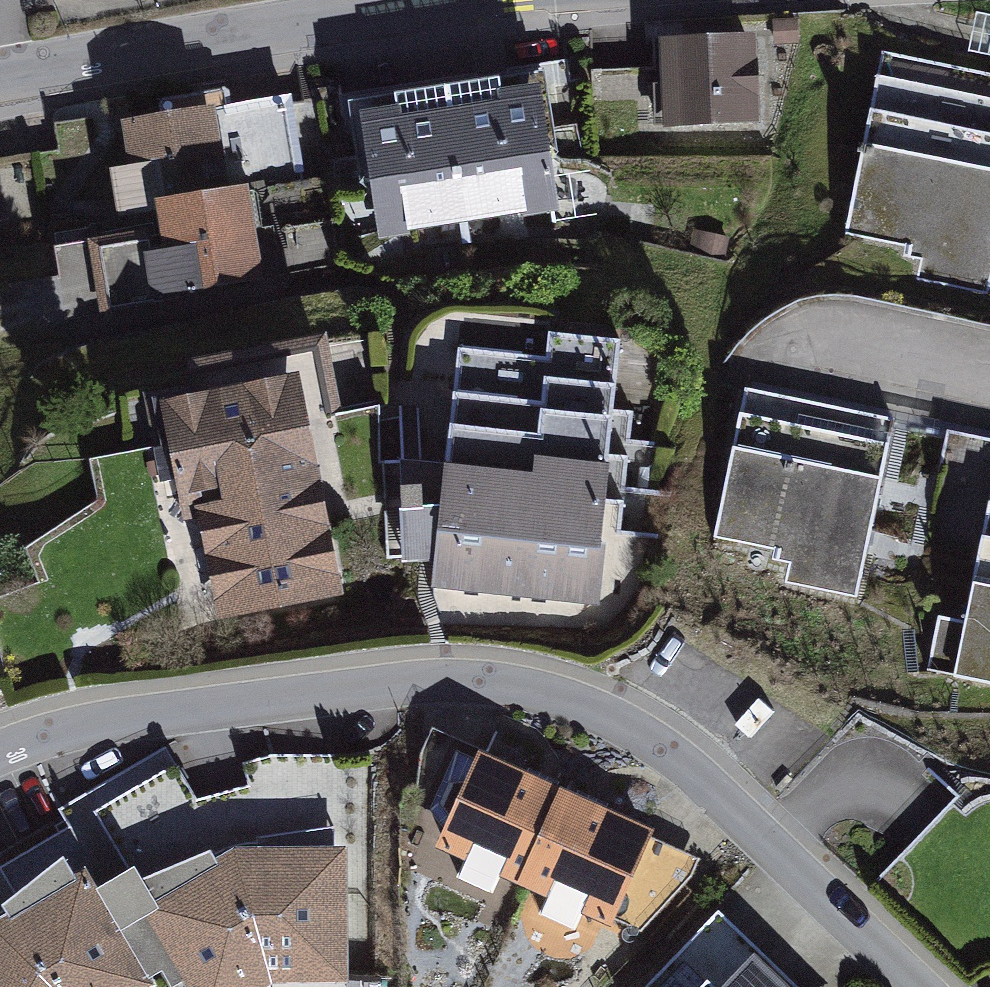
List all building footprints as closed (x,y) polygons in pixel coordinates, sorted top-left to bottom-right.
[(799,15),(773,16),(775,42),(800,40),(799,15)] [(757,20),(662,23),(665,118),(760,115),(757,20)] [(881,49),(845,234),(908,246),(906,256),(921,259),(917,280),(989,294),(989,70),(881,49)] [(546,54),(348,86),(364,182),(373,181),(381,235),(563,206),(550,126),(557,125),(546,54)] [(215,85),(122,105),(130,154),(109,158),(120,209),(142,206),(144,215),(160,213),(156,185),(249,169),(251,183),(307,172),(291,85),(218,98),(215,85)] [(144,215),(51,232),(65,309),(267,274),(251,183),(249,169),(156,185),(160,213),(144,215)] [(193,375),(160,385),(183,518),(200,516),(217,614),(344,586),(327,499),(383,493),(380,397),(342,402),(327,318),(186,346),(193,375)] [(545,351),(458,342),(433,580),(596,597),(623,334),(548,326),(545,351)] [(896,413),(745,383),(714,535),(777,548),(775,561),(789,563),(784,585),(858,600),(896,413)] [(947,426),(922,552),(974,562),(964,614),(940,610),(929,668),(989,680),(989,434),(947,426)] [(11,570),(0,555),(0,578),(11,570)] [(559,778),(478,739),(477,742),(432,720),(420,747),(415,780),(438,787),(429,806),(442,822),(434,841),(516,875),(559,778)] [(72,823),(149,970),(163,962),(174,980),(185,973),(194,986),(260,986),(272,981),(350,976),(348,850),(374,848),(372,752),(273,750),(242,759),(248,780),(198,797),(179,761),(72,823)] [(655,821),(559,778),(516,875),(638,929),(692,871),(699,854),(649,832),(655,821)] [(149,970),(72,823),(0,862),(0,867),(10,885),(2,889),(5,900),(0,903),(0,986),(146,986),(155,982),(149,970)] [(639,986),(803,986),(718,905),(639,986)]
